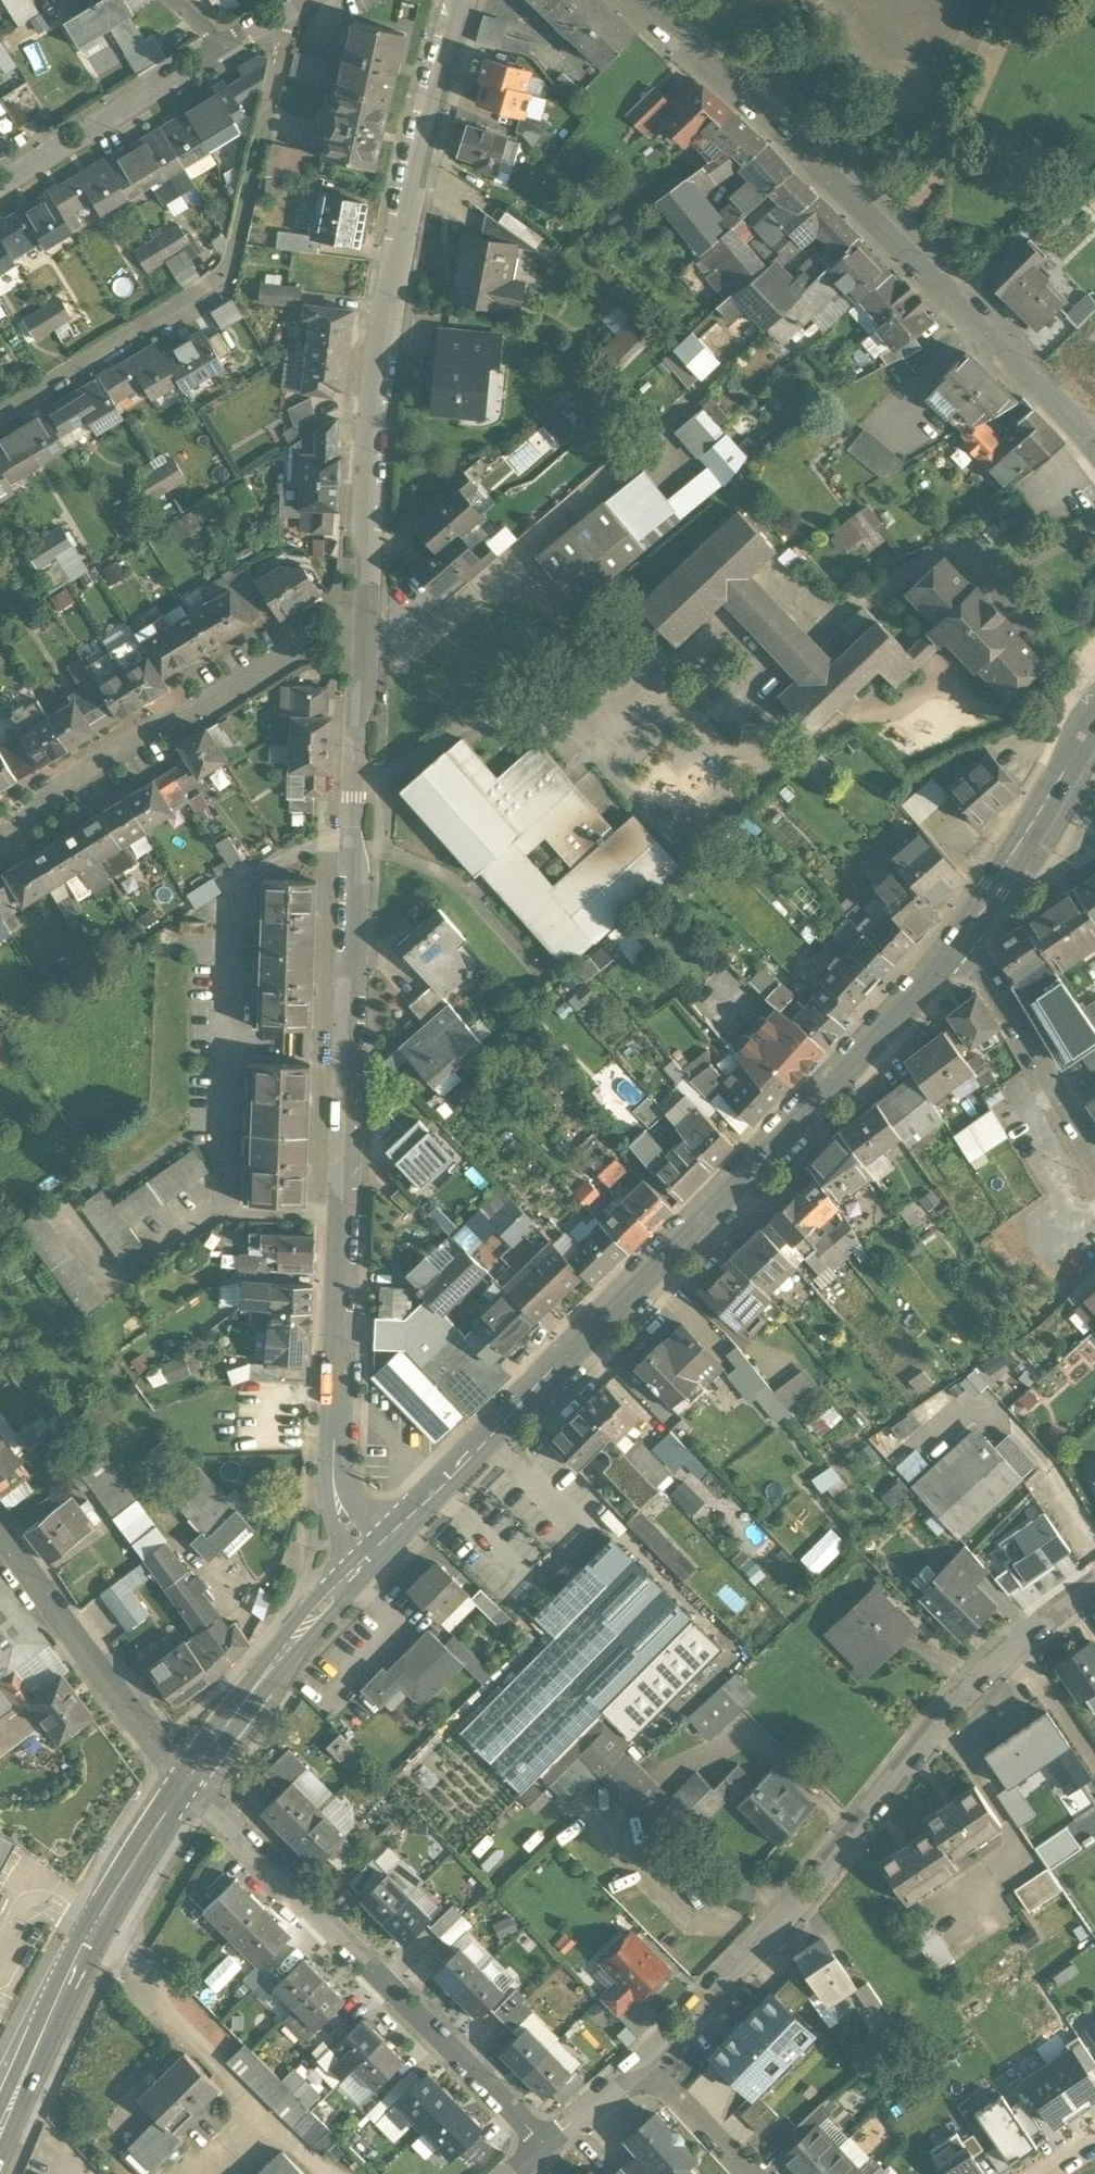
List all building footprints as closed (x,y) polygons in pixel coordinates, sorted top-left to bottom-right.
[(28,0),(0,0),(0,1),(15,26),(36,13),(28,0)] [(130,18),(134,16),(124,0),(90,0),(94,6),(64,24),(79,49),(111,30),(126,55),(145,43),(145,42),(130,18)] [(600,0),(531,0),(543,12),(545,10),(571,35),(570,37),(604,70),(637,34),(600,0)] [(507,25),(483,18),(476,43),(525,57),(529,43),(504,36),(507,25)] [(402,36),(352,25),(337,90),(387,102),(402,36)] [(153,37),(145,42),(145,43),(126,55),(139,75),(166,58),(153,37)] [(335,63),(287,52),(281,77),(329,88),(335,63)] [(256,59),(237,71),(243,80),(253,96),(260,91),(267,61),(265,55),(258,61),(256,59)] [(525,71),(484,60),(478,81),(484,82),(525,94),(530,77),(525,71)] [(660,121),(604,70),(588,88),(609,107),(602,115),(637,146),(660,121)] [(582,93),(563,76),(553,84),(571,106),(582,93)] [(243,80),(226,90),(237,107),(253,96),(243,80)] [(525,94),(484,82),(477,104),(520,117),(524,118),(524,117),(530,95),(525,94)] [(44,114),(25,84),(12,92),(31,122),(44,114)] [(216,99),(183,118),(185,122),(163,135),(191,181),(215,166),(207,154),(240,134),(233,122),(243,116),(226,90),(225,87),(213,94),(216,99)] [(702,88),(665,125),(684,145),(688,141),(711,120),(718,126),(732,113),(702,88)] [(387,102),(337,90),(322,158),(372,170),(387,102)] [(12,92),(0,100),(0,102),(17,130),(31,122),(12,92)] [(732,113),(718,126),(711,120),(688,141),(709,164),(731,148),(746,162),(765,144),(732,113)] [(549,124),(524,117),(524,118),(520,117),(515,133),(521,135),(532,148),(549,124)] [(503,138),(466,127),(457,156),(477,162),(475,169),(494,175),(499,160),(512,164),(519,144),(503,139),(503,138)] [(191,181),(163,135),(138,150),(136,148),(115,161),(128,182),(119,188),(124,198),(154,180),(157,184),(149,188),(161,208),(194,187),(191,181)] [(310,154),(266,144),(259,176),(306,175),(310,154)] [(765,144),(746,162),(738,170),(754,187),(735,205),(745,216),(769,194),(792,173),(765,144)] [(709,164),(656,202),(668,216),(692,199),(711,183),(727,172),(729,175),(734,172),(734,171),(738,170),(746,162),(731,148),(709,164)] [(115,161),(113,158),(104,164),(105,167),(119,188),(128,182),(115,161)] [(105,167),(79,182),(78,180),(58,192),(72,215),(92,203),(99,215),(125,199),(124,198),(119,188),(105,167)] [(809,189),(792,173),(769,194),(780,206),(757,227),(773,246),(787,234),(786,232),(797,221),(794,218),(806,208),(807,209),(820,198),(810,188),(809,189)] [(58,192),(57,189),(47,195),(50,201),(62,220),(72,215),(58,192)] [(365,203),(319,195),(316,214),(311,213),(307,235),(321,238),(357,244),(365,203)] [(820,198),(807,209),(806,208),(794,218),(797,221),(786,232),(787,234),(773,246),(781,256),(785,260),(820,228),(835,214),(820,198)] [(735,205),(712,224),(692,199),(668,216),(701,255),(732,229),(745,216),(735,205)] [(50,201),(26,216),(24,213),(3,226),(16,248),(36,235),(44,248),(69,232),(62,220),(50,201)] [(858,238),(835,214),(820,228),(835,243),(818,258),(829,269),(845,253),(843,251),(856,240),(858,238)] [(508,232),(485,215),(480,241),(506,245),(508,232)] [(1,223),(0,223),(0,244),(6,254),(16,248),(3,226),(1,223)] [(732,229),(701,255),(724,283),(717,289),(725,299),(732,294),(733,295),(766,270),(732,229)] [(170,234),(153,244),(164,263),(182,253),(170,234)] [(307,235),(306,235),(298,234),(296,250),(319,253),(321,238),(307,235)] [(480,241),(462,237),(450,302),(517,314),(523,285),(500,279),(503,260),(512,261),(513,257),(504,256),(506,245),(480,241)] [(856,240),(843,251),(845,253),(829,269),(824,273),(845,294),(855,305),(859,302),(890,275),(856,240)] [(1029,240),(987,281),(1003,298),(1004,296),(1037,330),(1066,301),(1034,267),(1045,256),(1029,240)] [(0,244),(0,274),(13,266),(6,254),(0,244)] [(153,244),(134,256),(146,275),(164,263),(153,244)] [(766,270),(733,295),(732,294),(725,299),(716,307),(728,322),(745,307),(767,329),(810,287),(799,276),(787,288),(766,270)] [(810,287),(767,329),(782,345),(829,299),(835,304),(845,294),(824,273),(810,287)] [(906,292),(890,275),(859,302),(880,326),(881,327),(912,299),(912,300),(916,297),(910,290),(906,292)] [(302,288),(259,283),(257,302),(300,307),(302,288)] [(1065,317),(1077,330),(1089,318),(1094,312),(1094,301),(1089,293),(1065,317)] [(912,299),(881,327),(880,326),(875,331),(890,348),(891,350),(912,336),(931,324),(932,323),(931,321),(922,311),(926,308),(916,297),(912,300),(912,299)] [(59,300),(41,311),(53,331),(71,320),(59,300)] [(352,311),(305,304),(303,318),(310,319),(307,345),(309,345),(347,349),(352,311)] [(53,331),(41,311),(22,323),(34,343),(53,331)] [(638,313),(591,361),(610,380),(644,345),(642,343),(655,330),(638,313)] [(229,352),(217,331),(206,338),(219,359),(229,352)] [(202,332),(162,356),(177,381),(183,390),(222,365),(219,359),(206,338),(202,332)] [(498,337),(441,332),(439,359),(488,364),(488,365),(495,366),(498,337)] [(719,358),(692,333),(665,360),(688,387),(719,358)] [(912,336),(891,350),(890,348),(879,356),(886,367),(902,359),(903,360),(922,350),(912,336)] [(347,349),(309,345),(308,358),(305,357),(302,382),(305,383),(304,393),(324,395),(325,388),(342,390),(347,349)] [(157,348),(132,363),(130,360),(109,373),(123,395),(142,384),(151,397),(177,381),(162,356),(157,348)] [(1015,403),(965,354),(923,396),(962,433),(1006,409),(1015,403)] [(439,359),(431,359),(428,383),(436,384),(434,412),(479,416),(480,403),(484,397),(486,392),(488,365),(488,364),(439,359)] [(109,373),(107,369),(96,376),(100,383),(112,402),(123,395),(109,373)] [(100,383),(76,397),(74,394),(53,407),(68,430),(87,418),(95,432),(121,416),(112,402),(100,383)] [(310,397),(289,410),(293,426),(284,432),(292,444),(299,440),(321,426),(313,412),(310,397)] [(1015,403),(1006,409),(1021,424),(1034,411),(1023,399),(1015,403)] [(53,407),(51,404),(40,411),(42,413),(57,437),(68,430),(53,407)] [(745,458),(703,409),(677,429),(723,483),(724,485),(729,479),(734,472),(745,458)] [(1065,444),(1034,411),(1021,424),(1030,434),(1009,453),(985,427),(964,438),(969,443),(966,447),(1003,487),(1028,463),(1034,469),(1065,444)] [(42,413),(18,427),(17,424),(0,435),(0,445),(9,460),(29,448),(37,461),(62,446),(57,437),(42,413)] [(337,417),(321,426),(321,454),(303,453),(302,454),(301,481),(341,483),(342,455),(335,454),(337,417)] [(321,426),(299,440),(299,454),(302,454),(303,453),(321,454),(321,426)] [(904,464),(863,430),(847,450),(880,477),(880,478),(904,465),(904,464)] [(9,460),(0,445),(0,466),(9,460)] [(185,477),(173,457),(153,468),(166,489),(185,477)] [(153,468),(137,478),(150,499),(166,489),(153,468)] [(11,488),(0,469),(0,495),(11,488)] [(605,502),(537,558),(577,607),(680,521),(679,519),(723,483),(709,470),(667,505),(673,512),(637,541),(605,502)] [(643,471),(605,502),(637,541),(673,512),(667,505),(663,500),(665,498),(643,471)] [(476,488),(463,473),(434,498),(442,508),(459,494),(464,499),(476,488)] [(301,481),(281,481),(280,507),(300,508),(300,507),(301,507),(313,508),(334,509),(339,510),(341,483),(301,481)] [(442,508),(418,529),(437,552),(438,552),(456,536),(457,537),(479,517),(464,499),(459,494),(442,508)] [(313,508),(301,507),(301,513),(307,513),(306,531),(312,531),(313,508)] [(334,509),(313,508),(312,531),(332,532),(334,509)] [(823,654),(748,575),(773,551),(774,552),(775,551),(738,511),(638,606),(675,646),(676,645),(675,644),(723,599),(798,678),(823,654)] [(870,511),(856,521),(860,527),(843,540),(851,551),(869,537),(882,528),(870,511)] [(993,523),(983,534),(990,542),(1001,531),(993,523)] [(73,544),(61,524),(41,536),(54,556),(73,544)] [(41,536),(26,545),(38,565),(54,556),(41,536)] [(457,537),(456,536),(438,552),(437,552),(415,571),(436,595),(460,573),(476,559),(472,553),(457,537)] [(484,542),(472,553),(476,559),(460,573),(468,583),(498,558),(484,542)] [(1016,630),(975,587),(973,590),(943,558),(906,593),(936,624),(927,632),(928,633),(907,653),(865,610),(864,611),(865,611),(852,624),(851,623),(850,624),(853,627),(824,654),(823,654),(798,678),(779,696),(777,697),(811,733),(813,731),(810,729),(834,706),(843,713),(858,699),(851,690),(875,667),(895,688),(896,687),(895,686),(939,645),(940,646),(945,640),(974,670),(977,668),(1006,699),(1043,664),(1013,632),(1016,630)] [(259,581),(250,566),(237,572),(253,599),(265,592),(258,582),(259,581)] [(307,568),(283,566),(259,581),(258,582),(265,592),(280,617),(300,605),(298,602),(320,589),(307,568)] [(253,599),(237,572),(225,579),(231,590),(251,622),(263,614),(253,599)] [(231,590),(192,613),(212,645),(251,622),(231,590)] [(169,626),(162,615),(150,623),(157,634),(154,636),(174,669),(212,645),(192,613),(169,626)] [(174,669),(154,636),(157,634),(150,623),(135,632),(137,635),(163,675),(174,669)] [(163,675),(137,635),(110,652),(142,703),(154,695),(156,699),(171,689),(163,675)] [(142,703),(110,652),(87,666),(89,670),(98,685),(119,717),(142,703)] [(81,658),(68,666),(76,679),(89,670),(87,666),(81,658)] [(86,692),(48,715),(68,748),(119,717),(98,685),(92,689),(89,684),(83,687),(86,692)] [(322,690),(296,689),(295,719),(292,719),(292,744),(330,746),(331,721),(321,720),(322,690)] [(48,715),(38,700),(26,707),(25,704),(13,711),(15,714),(11,716),(41,765),(42,765),(69,749),(68,748),(48,715)] [(233,744),(219,722),(207,729),(220,752),(233,744)] [(220,752),(207,729),(181,745),(189,760),(172,771),(185,793),(203,783),(199,776),(225,760),(220,752)] [(0,748),(0,752),(17,780),(41,765),(22,735),(0,748)] [(536,745),(501,776),(496,780),(461,740),(446,753),(445,751),(400,791),(401,793),(402,793),(474,874),(475,876),(480,872),(481,873),(486,869),(495,879),(490,883),(565,968),(679,867),(633,816),(614,833),(573,787),(570,789),(558,776),(561,773),(536,745)] [(330,746),(292,744),(291,772),(303,772),(303,795),(304,795),(322,796),(323,773),(329,773),(330,746)] [(17,780),(0,752),(0,790),(17,780)] [(987,756),(944,791),(950,798),(976,827),(1017,792),(987,756)] [(172,771),(128,798),(146,828),(180,807),(177,803),(187,797),(185,793),(172,771)] [(303,772),(291,772),(290,800),(291,800),(291,812),(311,813),(311,801),(304,801),(304,795),(303,795),(303,772)] [(933,779),(901,807),(918,826),(950,798),(944,791),(933,779)] [(128,798),(101,814),(120,845),(125,841),(146,828),(128,798)] [(101,814),(80,828),(110,878),(138,862),(125,841),(120,845),(101,814)] [(80,828),(31,858),(49,887),(75,872),(77,876),(69,881),(79,897),(110,878),(80,828)] [(922,833),(890,861),(894,865),(899,871),(929,906),(962,877),(922,833)] [(245,862),(231,838),(218,846),(232,870),(245,862)] [(49,887),(31,858),(5,873),(23,903),(49,887)] [(929,906),(899,871),(872,894),(887,910),(890,913),(912,941),(937,914),(929,906)] [(0,876),(0,916),(1,917),(23,903),(5,873),(0,876)] [(1093,876),(1073,890),(1094,923),(1094,879),(1093,876)] [(220,892),(212,880),(188,894),(196,907),(220,892)] [(316,882),(266,881),(259,1025),(312,1028),(316,882)] [(1073,890),(1062,899),(1023,925),(1057,974),(1094,949),(1094,923),(1073,890)] [(868,918),(856,905),(846,915),(852,922),(865,935),(867,936),(876,927),(867,918),(868,918)] [(439,909),(422,925),(421,925),(397,945),(423,976),(424,975),(433,985),(443,997),(467,974),(474,975),(474,972),(466,971),(451,952),(464,940),(439,909)] [(876,927),(867,936),(893,962),(912,941),(890,913),(876,927)] [(846,915),(844,914),(837,921),(845,929),(852,922),(846,915)] [(9,932),(1,917),(0,916),(0,937),(9,932)] [(1023,925),(990,947),(1014,982),(1063,1062),(1081,1051),(1081,1050),(1094,1042),(1094,1030),(1081,1010),(1057,974),(1023,925)] [(865,935),(841,961),(870,987),(893,962),(867,936),(865,935)] [(114,955),(107,943),(97,949),(104,961),(114,955)] [(825,946),(814,959),(825,970),(829,965),(836,957),(825,946)] [(82,947),(65,958),(72,969),(89,958),(82,947)] [(841,961),(836,957),(829,965),(832,969),(823,981),(851,1008),(870,987),(841,961)] [(777,986),(760,970),(749,983),(765,999),(777,986)] [(823,981),(821,979),(813,987),(819,993),(815,999),(838,1022),(839,1021),(843,1017),(844,1016),(851,1008),(823,981)] [(433,985),(409,1006),(425,1025),(449,1004),(443,997),(433,985)] [(792,998),(778,985),(777,986),(765,999),(776,1008),(779,1011),(792,998)] [(976,994),(948,1016),(967,1048),(998,1027),(979,999),(978,996),(976,994)] [(838,1022),(815,999),(804,1010),(792,998),(779,1011),(795,1019),(794,1020),(822,1048),(844,1026),(839,1021),(838,1022)] [(1081,1010),(1094,1030),(1094,1001),(1081,1010)] [(449,1004),(425,1025),(433,1034),(407,1057),(433,1086),(483,1043),(449,1004)] [(776,1008),(767,1018),(766,1018),(733,1055),(748,1073),(759,1085),(776,1070),(789,1085),(822,1048),(794,1020),(795,1019),(779,1011),(776,1008)] [(944,1032),(906,1060),(914,1074),(918,1082),(931,1101),(960,1083),(955,1076),(969,1067),(973,1074),(974,1074),(967,1064),(967,1062),(962,1056),(959,1052),(944,1032)] [(1081,1050),(1094,1072),(1094,1042),(1081,1050)] [(987,1070),(978,1057),(967,1064),(974,1074),(977,1078),(987,1070)] [(710,1063),(690,1081),(705,1097),(725,1080),(710,1063)] [(309,1066),(256,1064),(253,1134),(307,1135),(309,1066)] [(776,1070),(759,1085),(748,1073),(725,1099),(751,1125),(789,1085),(776,1070)] [(987,1070),(977,1078),(984,1089),(995,1082),(987,1070)] [(914,1074),(876,1104),(900,1138),(906,1146),(943,1119),(931,1101),(918,1082),(914,1074)] [(387,1114),(405,1133),(419,1120),(426,1128),(435,1119),(410,1092),(387,1114)] [(733,1145),(686,1096),(666,1115),(687,1142),(712,1168),(733,1145)] [(1087,1103),(1094,1116),(1094,1098),(1087,1103)] [(877,1105),(840,1133),(864,1164),(900,1138),(877,1105)] [(658,1106),(639,1123),(645,1130),(646,1131),(665,1114),(658,1106)] [(953,1135),(970,1161),(1008,1138),(991,1111),(953,1135)] [(421,1189),(454,1158),(426,1128),(419,1120),(405,1133),(386,1151),(421,1189)] [(646,1131),(645,1130),(629,1144),(644,1161),(656,1152),(660,1148),(646,1131)] [(864,1164),(840,1133),(808,1168),(816,1180),(836,1207),(838,1206),(833,1200),(846,1190),(848,1193),(870,1176),(873,1180),(875,1179),(864,1164)] [(307,1135),(253,1134),(251,1202),(304,1203),(307,1135)] [(687,1142),(678,1151),(665,1162),(653,1172),(679,1201),(712,1168),(687,1142)] [(193,1149),(114,1206),(118,1212),(97,1228),(121,1262),(143,1245),(130,1228),(209,1171),(193,1149)] [(656,1152),(644,1161),(653,1172),(665,1162),(656,1152)] [(615,1158),(598,1174),(608,1185),(625,1169),(615,1158)] [(594,1179),(576,1197),(585,1206),(593,1198),(598,1192),(593,1186),(597,1182),(594,1179)] [(673,1208),(646,1180),(624,1202),(650,1230),(673,1208)] [(836,1207),(816,1180),(796,1199),(816,1224),(836,1208),(836,1207)] [(418,1207),(399,1188),(390,1198),(409,1216),(418,1207)] [(102,1190),(80,1206),(97,1228),(118,1212),(114,1206),(102,1190)] [(54,1221),(75,1204),(65,1191),(43,1208),(54,1221)] [(527,1216),(507,1194),(500,1201),(501,1203),(501,1210),(523,1233),(530,1228),(532,1231),(537,1227),(527,1216)] [(624,1202),(620,1198),(616,1201),(620,1205),(609,1214),(593,1198),(585,1206),(601,1223),(602,1223),(629,1251),(650,1230),(624,1202)] [(816,1224),(796,1199),(772,1221),(806,1259),(815,1250),(804,1237),(816,1224)] [(542,1211),(537,1207),(527,1216),(537,1227),(554,1244),(565,1234),(555,1224),(550,1219),(554,1215),(547,1208),(542,1211)] [(836,1208),(816,1224),(844,1256),(859,1245),(853,1230),(836,1208)] [(479,1210),(450,1237),(463,1249),(484,1270),(514,1243),(492,1220),(487,1219),(479,1210)] [(106,1301),(40,1211),(18,1227),(84,1316),(106,1301)] [(554,1215),(550,1219),(555,1224),(561,1217),(556,1212),(554,1215)] [(576,1245),(566,1234),(565,1234),(554,1244),(581,1274),(592,1285),(629,1251),(602,1223),(601,1223),(576,1245)] [(844,1256),(816,1224),(804,1237),(815,1250),(828,1267),(833,1264),(844,1256)] [(791,1261),(762,1231),(733,1261),(763,1289),(791,1261)] [(279,1235),(262,1234),(261,1247),(278,1248),(279,1235)] [(315,1236),(279,1235),(278,1248),(277,1259),(313,1261),(315,1236)] [(554,1244),(505,1290),(534,1319),(581,1274),(554,1244)] [(463,1249),(440,1271),(426,1257),(407,1275),(419,1287),(416,1290),(420,1294),(421,1293),(427,1299),(440,1312),(470,1282),(490,1303),(475,1319),(474,1322),(475,1324),(476,1325),(465,1335),(464,1337),(491,1364),(496,1360),(507,1349),(506,1349),(535,1320),(534,1319),(505,1290),(484,1270),(463,1249)] [(763,1289),(733,1261),(714,1280),(711,1280),(703,1288),(704,1291),(701,1294),(749,1338),(767,1318),(759,1311),(770,1298),(763,1289)] [(1067,1297),(1077,1308),(1094,1292),(1094,1270),(1067,1297)] [(275,1284),(246,1284),(245,1308),(270,1308),(311,1309),(312,1283),(296,1284),(296,1277),(275,1278),(275,1284)] [(1077,1308),(1094,1328),(1094,1292),(1077,1308)] [(374,1351),(398,1353),(402,1349),(406,1353),(425,1334),(438,1348),(457,1330),(440,1312),(427,1299),(403,1322),(375,1320),(374,1351)] [(311,1309),(270,1308),(270,1327),(265,1327),(264,1358),(265,1358),(266,1362),(265,1363),(265,1366),(279,1367),(298,1367),(298,1361),(308,1361),(311,1309)] [(698,1331),(686,1319),(634,1368),(676,1412),(727,1363),(723,1357),(711,1344),(698,1331)] [(457,1330),(438,1348),(425,1334),(406,1353),(402,1349),(398,1353),(373,1376),(437,1441),(462,1417),(466,1421),(512,1376),(496,1360),(491,1364),(464,1337),(465,1335),(458,1328),(457,1330)] [(767,1384),(737,1346),(723,1357),(727,1363),(753,1395),(767,1384)] [(146,1367),(151,1385),(189,1374),(183,1356),(146,1367)] [(265,1363),(249,1362),(248,1380),(279,1382),(279,1367),(265,1366),(265,1363)] [(773,1390),(786,1409),(818,1384),(803,1366),(773,1390)] [(673,1478),(635,1439),(633,1441),(623,1430),(631,1421),(635,1425),(641,1420),(606,1383),(582,1406),(660,1488),(661,1489),(673,1478)] [(767,1384),(753,1395),(779,1427),(793,1417),(767,1384)] [(89,1425),(117,1404),(109,1392),(80,1413),(89,1425)] [(660,1488),(582,1406),(548,1439),(576,1469),(598,1447),(604,1447),(614,1457),(604,1466),(622,1485),(639,1503),(646,1509),(660,1488)] [(901,1440),(923,1425),(914,1411),(892,1428),(901,1440)] [(754,1413),(745,1420),(751,1427),(760,1420),(754,1413)] [(136,1503),(86,1431),(62,1449),(80,1473),(113,1519),(135,1503),(136,1503)] [(670,1431),(652,1448),(668,1464),(686,1447),(670,1431)] [(985,1436),(920,1496),(957,1536),(1022,1476),(997,1450),(985,1436)] [(0,1437),(0,1496),(29,1474),(0,1437)] [(1036,1463),(1012,1437),(997,1450),(1022,1476),(1036,1463)] [(930,1465),(915,1450),(895,1468),(910,1484),(930,1465)] [(236,1510),(193,1461),(161,1485),(202,1532),(206,1537),(236,1510)] [(812,1479),(819,1490),(839,1476),(831,1465),(812,1479)] [(682,1478),(668,1492),(689,1513),(703,1498),(682,1478)] [(880,1496),(890,1506),(911,1490),(900,1478),(880,1496)] [(622,1485),(606,1500),(623,1518),(639,1503),(622,1485)] [(93,1528),(69,1498),(25,1532),(48,1562),(93,1528)] [(135,1503),(113,1519),(121,1530),(143,1515),(135,1503)] [(637,1505),(623,1518),(682,1578),(696,1565),(637,1505)] [(236,1510),(206,1537),(202,1532),(190,1543),(206,1561),(218,1551),(225,1558),(254,1530),(236,1510)] [(1051,1563),(1070,1550),(1044,1512),(998,1544),(1009,1559),(1003,1563),(1007,1569),(1020,1587),(1022,1589),(1054,1567),(1051,1563)] [(154,1529),(132,1545),(144,1560),(165,1544),(154,1529)] [(541,1774),(602,1712),(631,1740),(722,1649),(610,1538),(580,1568),(576,1564),(559,1581),(564,1585),(533,1616),(555,1637),(459,1733),(521,1794),(532,1783),(541,1774)] [(165,1544),(144,1560),(163,1586),(185,1571),(165,1544)] [(984,1568),(965,1545),(951,1558),(956,1563),(957,1562),(968,1573),(969,1572),(974,1578),(984,1568)] [(154,1576),(144,1560),(100,1593),(129,1630),(151,1613),(135,1592),(154,1576)] [(941,1577),(927,1563),(911,1578),(926,1593),(925,1594),(946,1615),(943,1618),(960,1635),(991,1604),(972,1585),(973,1583),(974,1581),(974,1580),(974,1578),(969,1572),(968,1573),(957,1562),(956,1563),(941,1577)] [(436,1563),(408,1591),(439,1621),(452,1608),(447,1604),(460,1591),(465,1595),(465,1594),(466,1593),(436,1563)] [(1020,1587),(1007,1569),(993,1579),(1008,1595),(1020,1587)] [(197,1576),(192,1580),(185,1571),(163,1586),(196,1632),(186,1641),(214,1678),(249,1644),(234,1623),(227,1628),(199,1590),(205,1586),(197,1576)] [(0,1584),(0,1682),(18,1704),(20,1708),(27,1703),(26,1702),(28,1700),(36,1694),(15,1666),(45,1643),(0,1584)] [(509,1617),(480,1589),(470,1599),(475,1604),(499,1628),(509,1617)] [(875,1590),(828,1634),(845,1653),(859,1640),(880,1662),(913,1631),(875,1590)] [(452,1608),(439,1621),(448,1631),(475,1604),(470,1599),(465,1594),(465,1595),(460,1591),(447,1604),(452,1608)] [(430,1631),(424,1636),(425,1637),(384,1678),(380,1674),(367,1688),(389,1710),(409,1690),(432,1713),(450,1694),(441,1685),(462,1664),(442,1644),(435,1637),(436,1636),(430,1631)] [(452,1635),(442,1644),(462,1664),(482,1684),(492,1674),(452,1635)] [(186,1641),(186,1640),(147,1668),(175,1707),(214,1678),(186,1641)] [(45,1643),(15,1666),(36,1694),(62,1674),(68,1669),(46,1642),(45,1643)] [(1057,1668),(1080,1701),(1084,1698),(1094,1712),(1094,1711),(1094,1655),(1089,1646),(1057,1668)] [(94,1715),(62,1674),(36,1694),(28,1700),(45,1722),(60,1741),(94,1715)] [(18,1704),(0,1682),(0,1718),(18,1704)] [(721,1687),(688,1717),(708,1739),(743,1708),(721,1687)] [(20,1708),(18,1704),(0,1718),(0,1757),(45,1722),(28,1700),(26,1702),(27,1703),(20,1708)] [(598,1775),(619,1754),(632,1741),(631,1740),(602,1712),(541,1774),(570,1803),(598,1775)] [(1046,1712),(984,1754),(1006,1786),(1007,1786),(1021,1776),(1022,1778),(1024,1777),(1022,1775),(1045,1760),(1067,1792),(1082,1782),(1089,1777),(1066,1745),(1068,1744),(1046,1712)] [(354,1748),(340,1734),(327,1748),(341,1762),(354,1748)] [(288,1750),(264,1773),(283,1792),(293,1782),(294,1783),(308,1770),(288,1750)] [(666,1802),(619,1754),(598,1775),(645,1823),(653,1815),(666,1802)] [(776,1766),(757,1785),(737,1766),(719,1784),(725,1790),(749,1814),(753,1810),(783,1839),(813,1810),(786,1783),(790,1780),(776,1766)] [(666,1802),(653,1815),(677,1839),(725,1790),(719,1784),(713,1790),(696,1772),(666,1802)] [(294,1783),(293,1782),(283,1792),(262,1813),(274,1825),(278,1821),(292,1835),(318,1809),(304,1795),(305,1794),(294,1783)] [(1059,1798),(1074,1821),(1094,1807),(1094,1801),(1082,1782),(1067,1792),(1059,1798)] [(532,1783),(521,1794),(519,1796),(534,1811),(547,1798),(532,1783)] [(975,1786),(924,1820),(930,1829),(951,1860),(1001,1825),(975,1786)] [(1029,1818),(1007,1786),(1006,1786),(996,1793),(1018,1826),(1029,1818)] [(292,1835),(288,1839),(300,1851),(304,1848),(319,1863),(344,1837),(330,1823),(331,1821),(319,1808),(292,1835)] [(1081,1851),(1065,1827),(1033,1849),(1036,1852),(1047,1868),(1049,1872),(1081,1851)] [(930,1829),(879,1863),(906,1903),(957,1869),(951,1860),(930,1829)] [(380,1832),(360,1852),(369,1862),(390,1842),(380,1832)] [(390,1842),(369,1862),(378,1872),(399,1851),(390,1842)] [(0,1843),(0,1874),(13,1850),(0,1843)] [(1047,1868),(1015,1890),(1030,1912),(1062,1890),(1049,1872),(1047,1868)] [(386,1873),(361,1898),(383,1921),(408,1896),(386,1873)] [(224,1875),(206,1893),(215,1902),(233,1884),(224,1875)] [(757,1885),(730,1879),(726,1896),(754,1902),(757,1885)] [(249,1898),(234,1883),(233,1884),(215,1902),(209,1908),(224,1923),(221,1927),(231,1938),(235,1934),(261,1909),(263,1907),(252,1896),(249,1898)] [(408,1896),(383,1921),(403,1942),(429,1917),(408,1896)] [(452,1906),(431,1928),(441,1937),(462,1916),(452,1906)] [(261,1909),(235,1934),(251,1950),(247,1954),(258,1965),(259,1966),(262,1963),(291,1935),(279,1923),(277,1925),(261,1909)] [(462,1916),(441,1937),(451,1948),(473,1927),(462,1916)] [(954,1958),(932,1925),(914,1938),(935,1970),(954,1958)] [(666,1971),(631,1936),(603,1964),(618,1980),(636,1997),(637,1999),(666,1971)] [(822,1940),(797,1957),(818,1990),(827,2003),(853,1985),(822,1940)] [(459,1947),(434,1972),(456,1995),(482,1970),(459,1947)] [(323,1980),(303,1960),(280,1982),(274,1988),(276,1990),(294,2009),(323,1980)] [(259,1966),(258,1965),(243,1980),(253,1990),(271,1972),(262,1963),(259,1966)] [(482,1970),(456,1995),(477,2016),(502,1991),(482,1970)] [(271,1972),(253,1990),(264,2002),(276,1990),(274,1988),(280,1982),(271,1972)] [(344,2002),(323,1980),(294,2009),(286,2017),(306,2037),(313,2029),(315,2031),(333,2013),(344,2002)] [(636,1997),(618,1980),(599,1999),(616,2017),(636,1997)] [(882,2005),(867,1982),(855,1991),(870,2013),(882,2005)] [(516,1988),(493,2011),(503,2021),(523,2002),(526,1998),(516,1988)] [(818,1990),(807,1997),(828,2027),(838,2019),(827,2003),(818,1990)] [(771,1993),(744,2021),(746,2022),(733,2035),(732,2034),(710,2057),(751,2097),(813,2034),(771,1993)] [(523,2002),(503,2021),(512,2030),(532,2010),(523,2002)] [(333,2013),(315,2031),(313,2029),(306,2037),(304,2038),(314,2048),(341,2021),(333,2013)] [(382,2040),(361,2019),(350,2030),(332,2048),(333,2050),(321,2062),(341,2081),(353,2069),(382,2040)] [(341,2021),(314,2048),(323,2057),(332,2048),(350,2030),(341,2021)] [(548,2049),(525,2026),(500,2052),(522,2075),(548,2049)] [(1084,2074),(1094,2066),(1094,2063),(1077,2037),(1064,2045),(1084,2074)] [(382,2040),(353,2069),(372,2089),(373,2089),(380,2083),(402,2061),(382,2040)] [(301,2101),(246,2045),(230,2061),(286,2116),(301,2101)] [(1064,2045),(1042,2060),(1077,2110),(1094,2098),(1094,2090),(1084,2074),(1064,2045)] [(548,2049),(522,2075),(544,2096),(550,2090),(570,2070),(548,2049)] [(186,2054),(156,2084),(150,2077),(138,2089),(144,2096),(141,2098),(160,2118),(175,2133),(206,2103),(204,2100),(218,2086),(186,2054)] [(1077,2110),(1042,2060),(1021,2075),(1039,2102),(1055,2125),(1077,2110)] [(570,2070),(550,2090),(560,2101),(582,2079),(572,2069),(570,2070)] [(1021,2102),(1026,2111),(1039,2102),(1021,2075),(1008,2083),(1021,2102)] [(439,2090),(424,2076),(409,2091),(399,2101),(413,2116),(410,2119),(422,2132),(426,2129),(452,2103),(454,2101),(442,2088),(439,2090)] [(389,2092),(366,2115),(375,2125),(399,2101),(409,2091),(400,2082),(389,2092)] [(380,2083),(373,2089),(372,2089),(355,2105),(366,2115),(389,2092),(380,2083)] [(740,2109),(754,2132),(777,2118),(763,2095),(740,2109)] [(1019,2159),(1036,2148),(1029,2137),(1010,2110),(1001,2096),(974,2115),(995,2144),(1008,2163),(1017,2156),(1019,2159)] [(1021,2102),(1010,2110),(1029,2137),(1040,2130),(1026,2111),(1021,2102)] [(452,2103),(426,2129),(441,2143),(437,2147),(449,2159),(460,2148),(478,2130),(481,2127),(469,2115),(466,2117),(452,2103)] [(337,2139),(302,2104),(285,2121),(320,2156),(337,2139)] [(820,2104),(792,2130),(801,2140),(815,2127),(816,2128),(831,2115),(820,2104)] [(656,2115),(625,2141),(638,2155),(654,2172),(652,2173),(680,2173),(688,2167),(685,2164),(693,2157),(681,2143),(682,2137),(678,2133),(672,2133),(656,2115)] [(160,2118),(130,2148),(153,2171),(182,2141),(175,2133),(160,2118)] [(815,2127),(801,2140),(781,2159),(795,2173),(809,2173),(836,2149),(816,2128),(815,2127)] [(478,2130),(460,2148),(469,2157),(487,2139),(478,2130)] [(947,2173),(986,2173),(973,2156),(963,2140),(957,2132),(930,2150),(947,2173)] [(971,2134),(963,2140),(973,2156),(982,2150),(971,2134)] [(995,2144),(984,2152),(999,2173),(1019,2159),(1017,2156),(1008,2163),(995,2144)] [(809,2173),(853,2173),(856,2171),(855,2170),(836,2149),(809,2173)] [(284,2154),(263,2173),(304,2173),(284,2154)] [(638,2155),(622,2170),(625,2173),(652,2173),(654,2172),(638,2155)] [(855,2170),(856,2171),(853,2173),(872,2173),(879,2167),(870,2156),(855,2170)]
